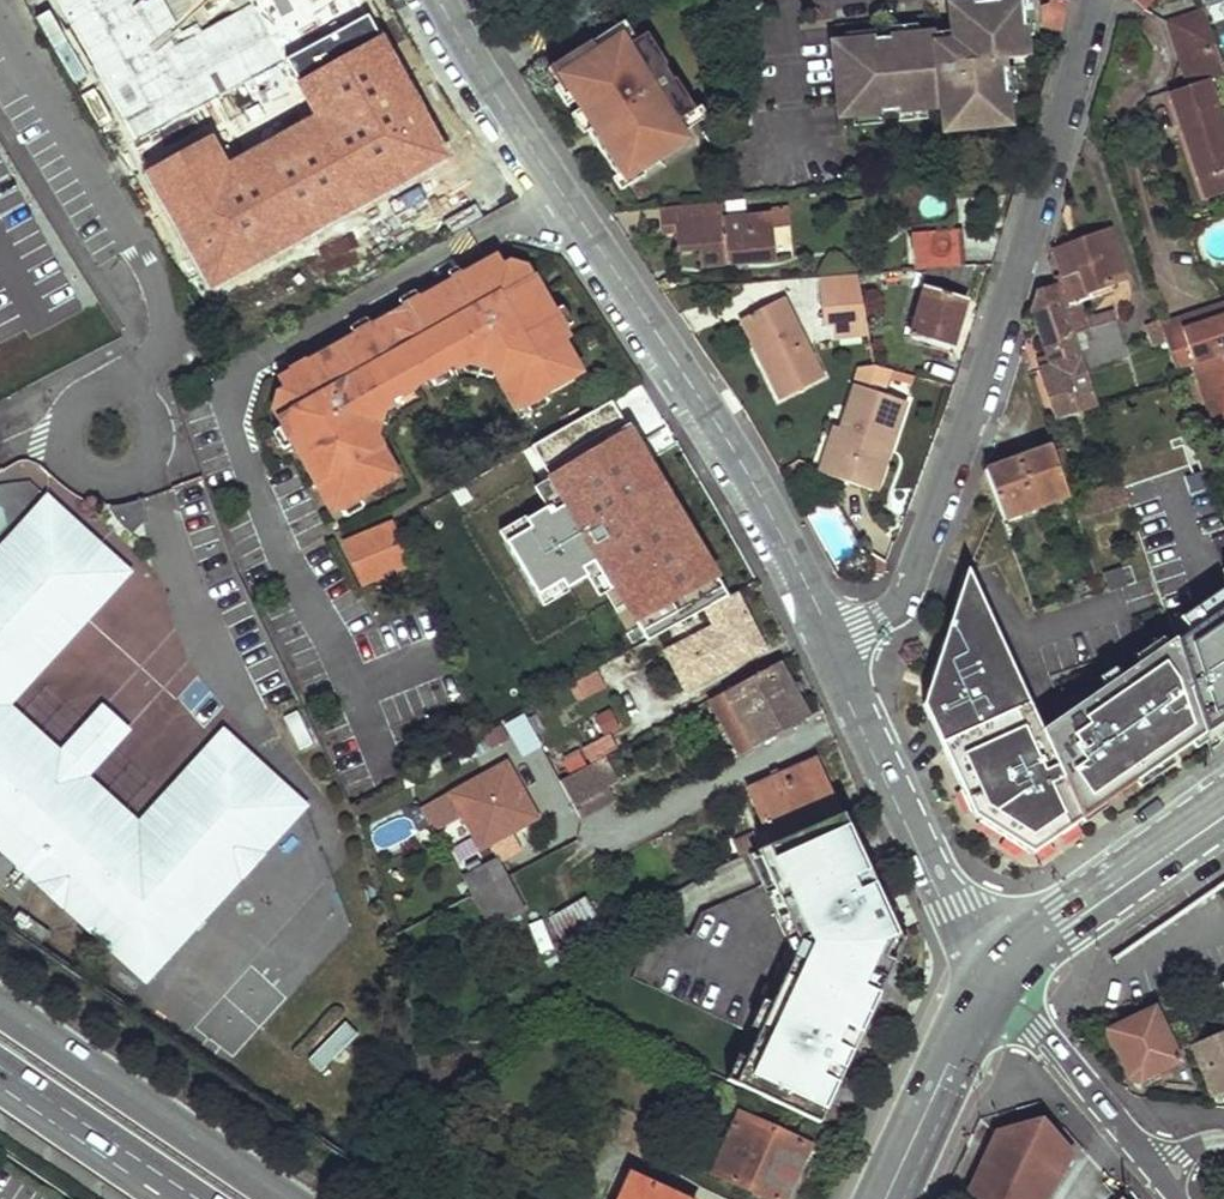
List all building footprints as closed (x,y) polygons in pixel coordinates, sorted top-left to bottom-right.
[(181,118),(249,81),(240,64),(287,36),(267,1),(238,16),(229,0),(213,0),(195,10),(222,62),(168,93),(181,118)] [(195,10),(213,0),(189,0),(195,10)] [(840,49),(848,120),(949,109),(951,123),(977,120),(979,131),(1016,125),(1014,106),(1010,69),(1009,54),(1033,52),(1031,40),(1027,4),(1027,2),(972,7),(973,21),(958,22),(959,34),(840,49)] [(1039,2),(1027,4),(1031,40),(1038,39),(1037,29),(1042,28),(1039,2)] [(973,21),(972,7),(957,9),(958,22),(973,21)] [(1200,180),(1223,172),(1223,119),(1211,79),(1223,75),(1223,63),(1223,62),(1205,8),(1167,21),(1168,22),(1178,54),(1189,85),(1171,92),(1200,180)] [(594,44),(600,53),(623,39),(629,48),(639,42),(627,23),(594,44)] [(598,146),(619,178),(637,166),(641,172),(686,142),(682,136),(676,126),(698,112),(678,81),(675,82),(667,68),(669,67),(649,35),(639,42),(629,48),(623,39),(600,53),(594,44),(593,42),(550,70),(565,93),(571,89),(584,109),(597,130),(606,125),(613,136),(598,146)] [(1010,69),(1014,106),(1025,105),(1021,68),(1010,69)] [(606,125),(597,130),(584,109),(577,113),(598,146),(613,136),(606,125)] [(704,122),(698,112),(676,126),(682,136),(704,122)] [(364,163),(380,194),(462,148),(444,117),(364,163)] [(977,120),(951,123),(952,134),(979,131),(977,120)] [(356,211),(374,241),(500,168),(481,142),(463,151),(462,148),(380,194),(382,197),(356,211)] [(1206,196),(1223,190),(1223,172),(1200,180),(1206,196)] [(659,208),(662,236),(676,234),(677,251),(700,248),(702,264),(774,255),(771,226),(770,212),(724,218),(722,201),(659,208)] [(770,212),(771,226),(789,224),(787,206),(769,209),(770,212)] [(928,268),(969,265),(966,224),(922,228),(924,268),(928,268)] [(1065,279),(1057,281),(1060,288),(1087,368),(1130,354),(1114,306),(1098,312),(1092,291),(1110,284),(1109,280),(1127,273),(1110,227),(1053,247),(1065,279)] [(293,410),(277,418),(328,512),(395,476),(378,442),(386,411),(395,404),(392,398),(452,366),(455,372),(463,367),(495,375),(513,410),(579,373),(562,343),(567,339),(531,275),(529,276),(513,285),(502,265),(499,260),(491,257),(415,300),(425,316),(368,349),(359,331),(282,375),(280,384),(282,388),(293,410)] [(511,260),(502,265),(513,285),(529,276),(524,264),(511,260)] [(928,268),(908,335),(952,349),(976,265),(969,265),(928,268)] [(860,274),(818,277),(821,306),(857,302),(858,319),(866,319),(860,274)] [(1040,370),(1057,417),(1098,402),(1087,368),(1060,288),(1041,295),(1038,313),(1054,366),(1040,370)] [(761,357),(781,398),(822,377),(783,297),(748,314),(767,353),(761,357)] [(359,331),(368,349),(425,316),(415,300),(359,331)] [(1194,327),(1223,317),(1223,302),(1190,314),(1194,327)] [(742,317),(761,357),(767,353),(748,314),(742,317)] [(1162,324),(1165,336),(1194,327),(1190,314),(1162,324)] [(1177,369),(1197,362),(1215,419),(1223,415),(1223,317),(1194,327),(1165,336),(1166,338),(1177,369)] [(1146,322),(1154,343),(1166,338),(1165,336),(1159,318),(1146,322)] [(858,319),(833,322),(835,337),(869,334),(866,319),(858,319)] [(837,428),(822,473),(868,487),(883,443),(892,446),(907,401),(883,393),(891,372),(875,368),(873,368),(860,369),(856,384),(843,430),(837,428)] [(271,407),(277,418),(293,410),(282,388),(273,393),(271,407)] [(568,455),(609,511),(666,468),(628,412),(568,455)] [(1219,430),(1223,428),(1223,415),(1215,419),(1219,430)] [(883,443),(868,487),(878,491),(892,446),(883,443)] [(1053,445),(985,469),(998,504),(1004,520),(1070,497),(1069,494),(1053,445)] [(1122,475),(1069,494),(1070,497),(1078,519),(1131,500),(1122,475)] [(466,630),(474,645),(561,598),(502,488),(447,518),(466,553),(455,558),(462,572),(473,566),(499,611),(466,630)] [(53,491),(33,513),(60,537),(80,515),(53,491)] [(629,539),(642,565),(673,548),(726,518),(713,494),(628,536),(629,539)] [(157,974),(316,798),(232,723),(157,807),(164,813),(155,823),(148,818),(96,771),(86,762),(77,772),(69,764),(77,755),(67,746),(16,699),(5,690),(13,681),(24,690),(136,565),(80,515),(60,537),(33,513),(0,551),(0,834),(157,974)] [(673,548),(708,610),(739,593),(761,581),(726,518),(673,548)] [(350,547),(366,586),(412,565),(397,527),(350,547)] [(589,560),(603,587),(642,565),(629,539),(589,560)] [(872,564),(871,578),(886,578),(890,564),(872,564)] [(968,568),(954,613),(957,613),(983,601),(971,575),(968,568)] [(1102,575),(1108,592),(1127,586),(1121,568),(1102,575)] [(1215,724),(1223,718),(1223,568),(1166,595),(1215,724)] [(770,649),(739,593),(708,610),(714,625),(665,650),(686,691),(770,649)] [(1034,852),(1138,781),(1137,779),(1170,757),(1171,759),(1194,744),(1191,740),(1208,729),(1183,656),(1179,643),(1157,658),(1154,653),(1041,730),(1040,731),(1041,736),(1035,738),(1028,722),(1024,724),(1019,714),(1031,709),(983,601),(957,613),(954,613),(924,703),(974,814),(1034,852)] [(712,701),(742,758),(814,719),(784,662),(712,701)] [(575,701),(605,688),(596,669),(567,682),(575,701)] [(24,690),(13,681),(5,690),(16,699),(24,690)] [(108,701),(67,746),(77,755),(69,764),(77,772),(86,762),(96,771),(136,726),(108,701)] [(609,706),(591,714),(601,735),(618,728),(609,706)] [(1041,730),(1031,709),(1019,714),(1024,724),(1028,722),(1035,738),(1041,736),(1040,731),(1041,730)] [(297,750),(312,742),(295,710),(280,717),(297,750)] [(525,712),(503,721),(518,756),(539,747),(525,712)] [(607,732),(580,747),(590,763),(616,748),(607,732)] [(609,756),(598,763),(612,787),(623,781),(609,756)] [(513,758),(426,805),(440,830),(466,816),(476,835),(483,830),(492,846),(517,832),(514,827),(521,823),(524,829),(545,818),(513,758)] [(598,763),(566,779),(585,815),(617,798),(612,787),(598,763)] [(752,794),(777,847),(779,845),(835,820),(827,800),(812,764),(752,794)] [(827,800),(835,820),(842,816),(835,796),(827,800)] [(157,807),(148,818),(155,823),(164,813),(157,807)] [(777,847),(736,865),(740,875),(758,867),(792,943),(728,1079),(821,1123),(847,1067),(838,1063),(854,1028),(863,1032),(897,960),(888,956),(897,935),(901,934),(885,899),(878,902),(851,845),(849,826),(851,825),(846,814),(842,816),(835,820),(779,845),(777,847)] [(521,823),(514,827),(517,832),(524,829),(521,823)] [(885,899),(851,825),(849,826),(851,845),(878,902),(885,899)] [(492,846),(483,830),(476,835),(484,850),(492,846)] [(472,878),(481,895),(514,877),(505,860),(472,878)] [(514,877),(481,895),(499,931),(532,914),(514,877)] [(565,950),(603,930),(585,896),(546,916),(565,950)] [(905,942),(901,934),(897,935),(888,956),(897,960),(905,942)] [(1143,1076),(1178,1058),(1152,1010),(1109,1031),(1126,1067),(1129,1070),(1132,1074),(1138,1076),(1143,1076)] [(323,1074),(356,1031),(339,1019),(307,1061),(323,1074)] [(1191,1048),(1212,1096),(1223,1091),(1223,1034),(1191,1048)] [(715,1170),(777,1198),(787,1198),(812,1143),(742,1110),(715,1170)] [(1043,1130),(998,1140),(967,1198),(1045,1198),(1073,1161),(1043,1130)] [(620,1198),(688,1198),(633,1173),(620,1198)]
